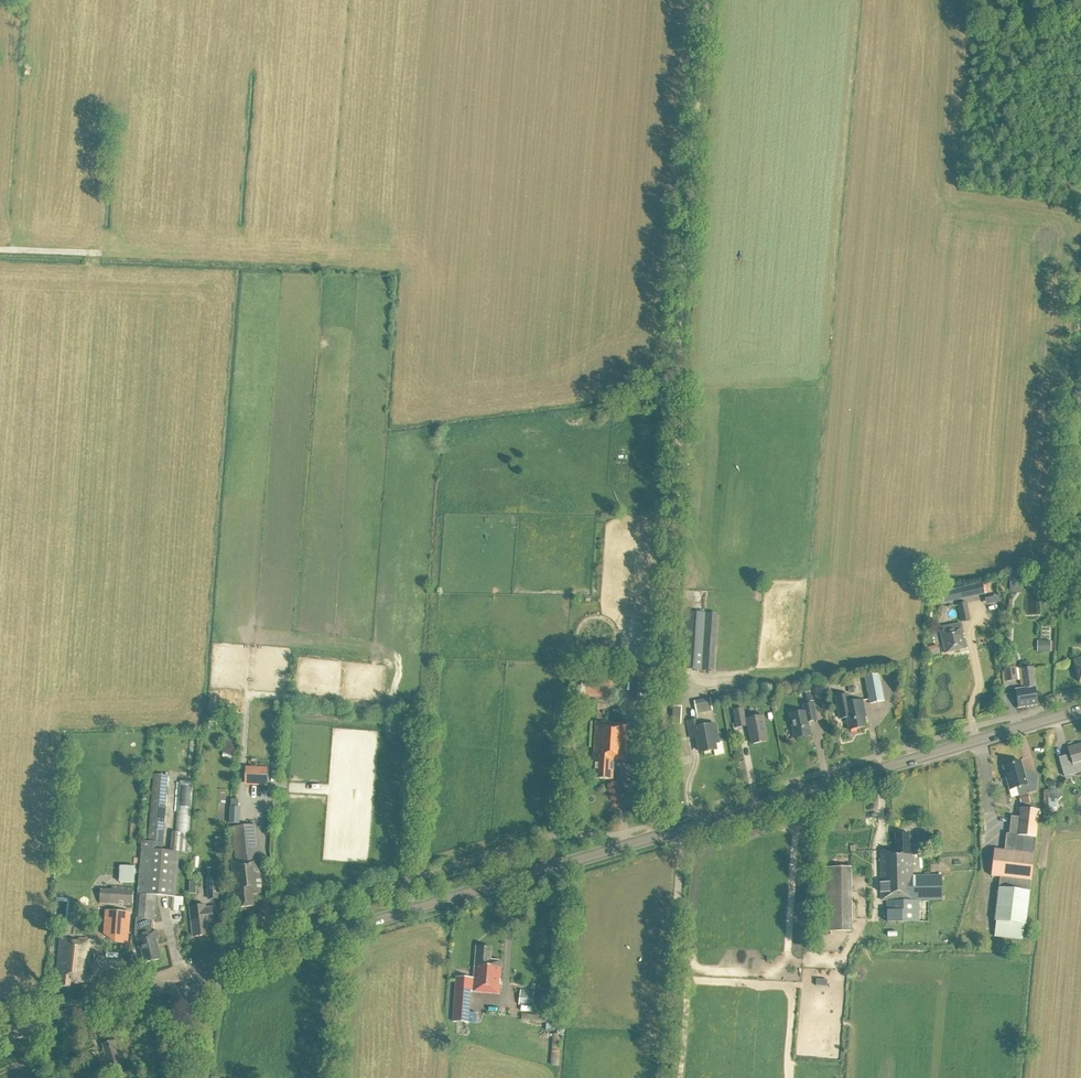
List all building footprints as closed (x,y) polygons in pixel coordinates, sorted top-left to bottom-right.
[(1017,593),(1018,580),(1010,580),(1010,593),(1017,593)] [(941,593),(944,604),(985,596),(982,584),(941,593)] [(961,622),(971,620),(967,602),(957,605),(961,622)] [(713,672),(717,614),(688,612),(685,670),(713,672)] [(968,649),(963,629),(962,624),(960,624),(942,628),(942,631),(940,631),(945,654),(968,649)] [(1050,641),(1037,641),(1037,653),(1050,653),(1050,641)] [(1073,660),(1079,683),(1080,682),(1080,658),(1073,660)] [(1018,681),(1016,667),(1004,669),(1006,682),(1018,681)] [(1016,690),(1018,707),(1019,708),(1038,705),(1032,668),(1022,669),(1024,689),(1016,690)] [(580,698),(607,699),(608,673),(580,672),(580,698)] [(863,678),(868,705),(884,702),(879,675),(863,678)] [(812,692),(805,693),(807,703),(814,702),(812,692)] [(863,711),(865,711),(863,701),(850,703),(848,695),(836,697),(840,719),(847,718),(849,731),(867,727),(863,711)] [(694,705),(696,715),(712,712),(710,702),(694,705)] [(814,704),(803,706),(804,712),(790,715),(794,739),(811,736),(808,722),(817,721),(814,704)] [(674,706),(674,707),(673,725),(681,725),(682,707),(674,706)] [(763,717),(745,720),(743,709),(734,711),(737,728),(748,726),(752,744),(768,741),(763,717)] [(722,743),(719,744),(715,725),(699,728),(697,720),(688,722),(691,739),(698,737),(701,753),(713,751),(715,757),(725,755),(722,743)] [(596,760),(595,779),(613,780),(614,760),(626,761),(629,724),(596,722),(594,759),(596,760)] [(1078,747),(1078,746),(1068,748),(1070,754),(1058,758),(1064,777),(1080,772),(1080,746),(1078,747)] [(1028,794),(1036,792),(1037,777),(1037,775),(1026,779),(1021,762),(1003,767),(1010,790),(1016,790),(1018,797),(1019,797),(1022,805),(1031,803),(1028,794)] [(268,785),(268,769),(245,768),(245,785),(268,785)] [(149,842),(143,842),(138,894),(140,894),(139,919),(137,919),(136,935),(139,949),(141,948),(145,963),(161,959),(155,941),(158,940),(155,931),(148,932),(148,920),(151,921),(154,896),(176,897),(179,853),(190,854),(191,835),(172,834),(171,852),(163,851),(168,776),(153,775),(149,842)] [(246,808),(261,808),(261,785),(246,785),(246,808)] [(230,806),(230,823),(240,823),(241,807),(230,806)] [(1007,834),(1004,851),(994,850),(991,876),(1000,877),(995,921),(994,938),(1022,941),(1022,925),(1026,925),(1034,854),(1036,838),(1039,811),(1021,809),(1020,818),(1011,817),(1009,835),(1007,834)] [(274,829),(275,817),(267,816),(266,828),(274,829)] [(263,893),(257,833),(256,825),(233,828),(236,861),(231,862),(235,896),(237,896),(238,908),(255,906),(253,894),(263,893)] [(942,876),(913,877),(912,841),(909,841),(909,834),(895,834),(896,851),(881,851),(882,901),(887,901),(887,922),(929,922),(928,902),(922,902),(920,900),(942,900),(942,876)] [(120,867),(119,884),(134,884),(135,867),(120,867)] [(851,868),(824,869),(825,933),(852,932),(851,868)] [(207,878),(207,901),(219,900),(218,878),(207,878)] [(111,888),(111,891),(100,890),(99,904),(118,905),(118,903),(123,903),(122,906),(132,906),(133,889),(111,888)] [(211,908),(204,909),(204,906),(190,907),(193,937),(208,936),(207,923),(212,923),(211,908)] [(104,935),(116,936),(116,944),(128,944),(130,912),(105,911),(104,935)] [(83,983),(86,952),(87,952),(88,941),(60,939),(57,973),(60,973),(59,987),(70,988),(70,982),(83,983)] [(499,994),(502,961),(490,960),(491,948),(477,947),(474,979),(472,979),(472,978),(455,977),(451,1023),(477,1025),(478,1013),(469,1013),(471,992),(499,994)] [(532,1007),(534,992),(520,990),(519,1006),(532,1007)] [(521,1015),(521,1022),(547,1024),(546,1031),(561,1032),(562,1017),(521,1015)] [(109,1071),(110,1074),(116,1072),(115,1070),(125,1067),(120,1050),(118,1051),(115,1042),(103,1045),(106,1055),(104,1055),(109,1071)] [(75,1077),(95,1077),(92,1067),(74,1073),(75,1077)]
